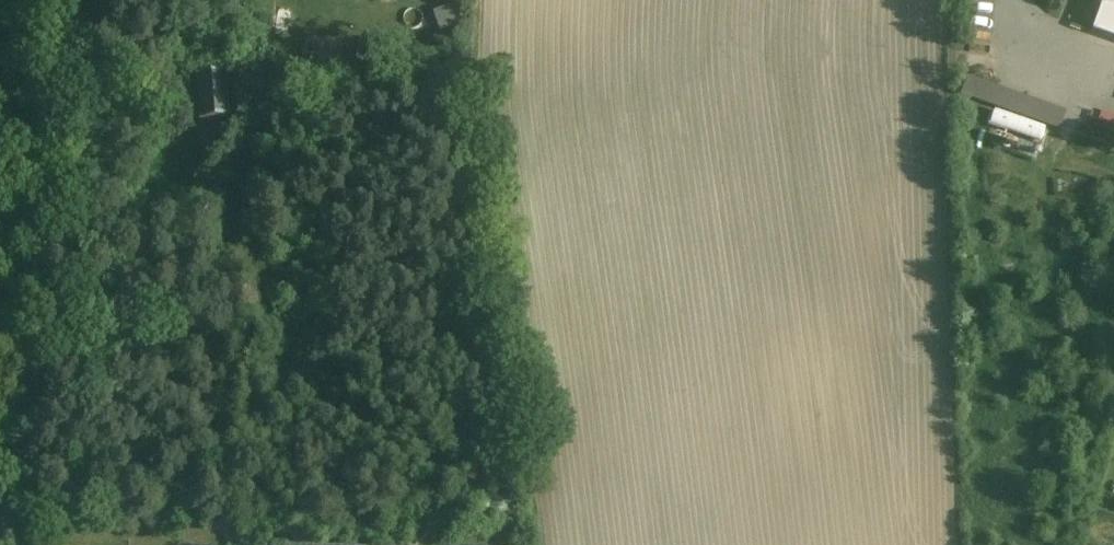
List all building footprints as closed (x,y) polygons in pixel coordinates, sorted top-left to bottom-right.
[(226,72),(196,75),(201,120),(232,117),(226,72)] [(1067,130),(1074,109),(979,77),(972,98),(1000,108),(995,124),(1048,142),(1054,125),(1067,130)]
